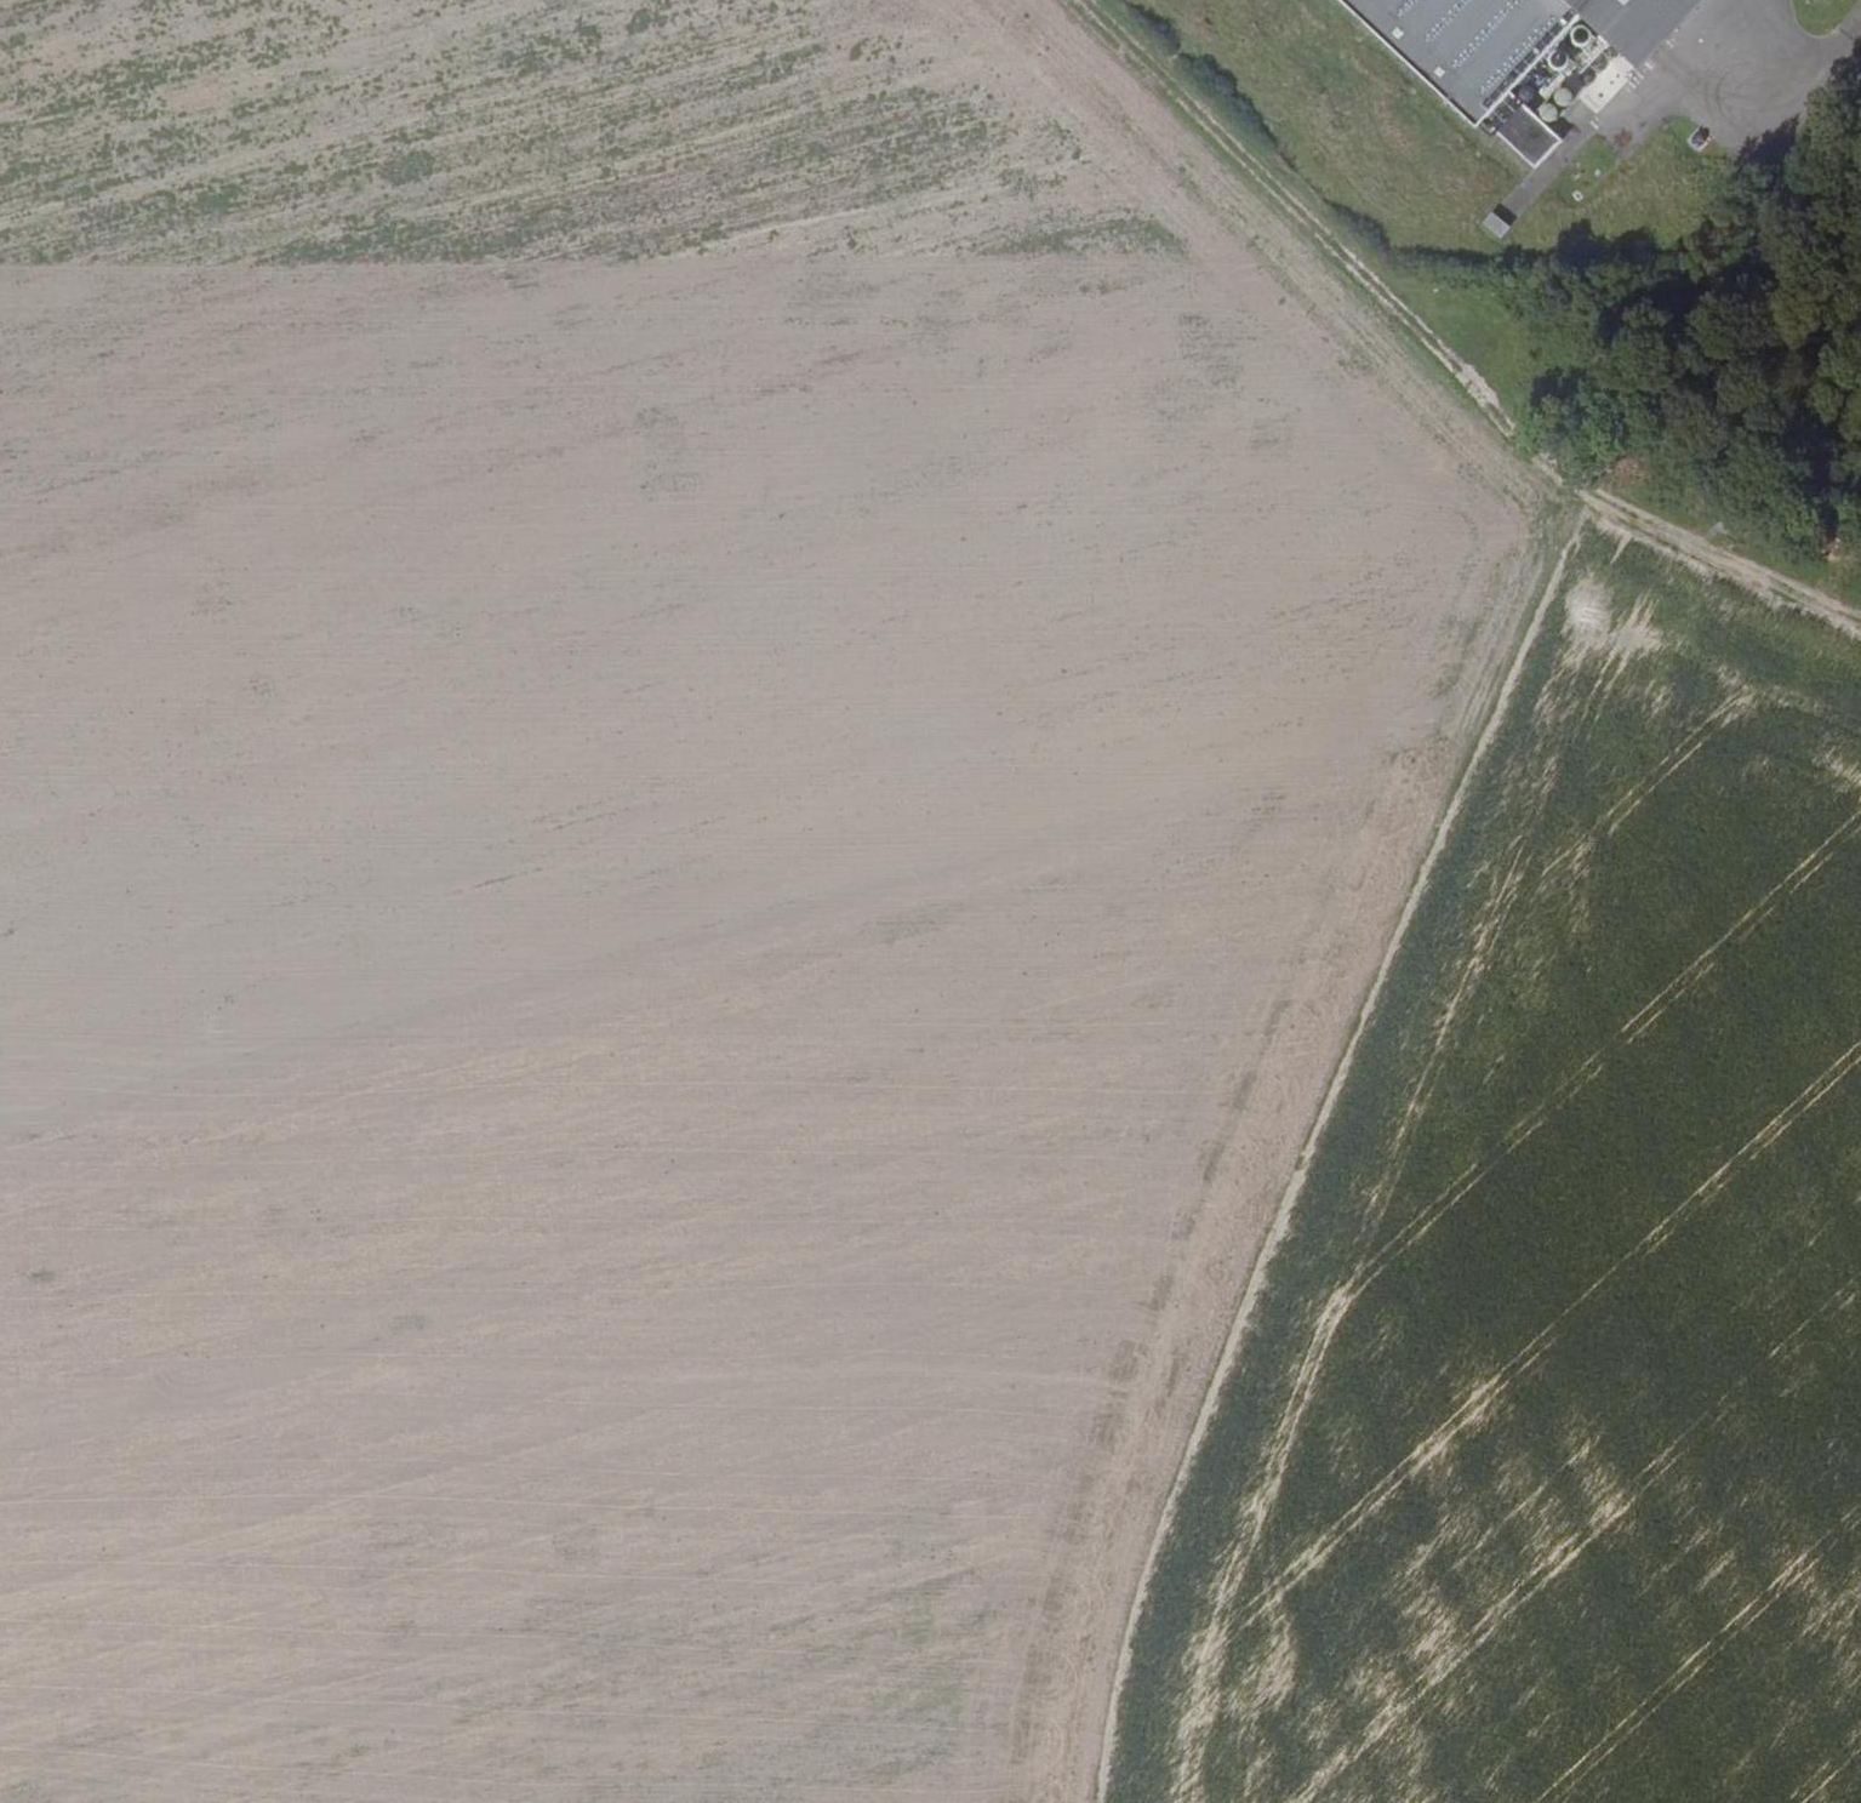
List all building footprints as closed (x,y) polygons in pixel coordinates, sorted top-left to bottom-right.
[(1478,132),(1489,122),(1541,169),(1564,141),(1517,96),(1583,20),(1646,71),(1711,0),(1340,0),(1478,132)] [(1599,115),(1638,65),(1613,46),(1575,97),(1599,115)] [(1498,217),(1490,226),(1506,242),(1516,232),(1498,217)]
